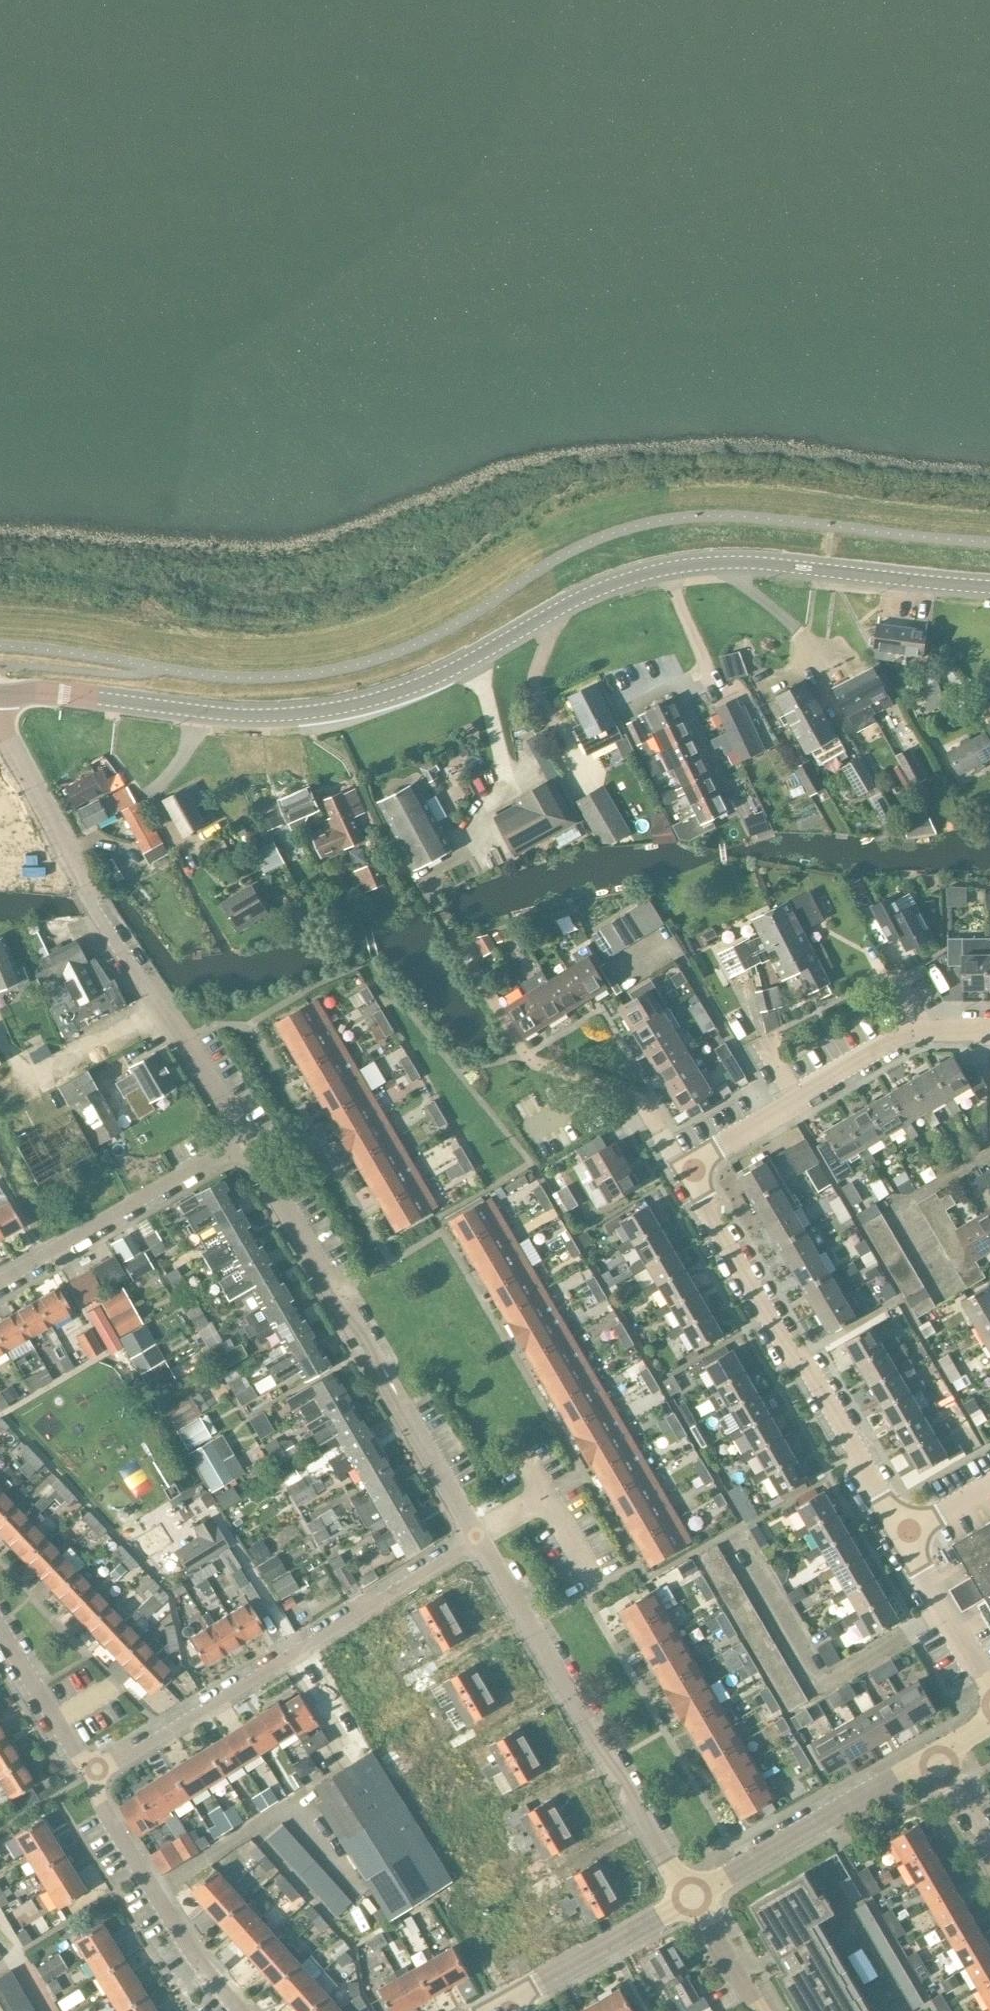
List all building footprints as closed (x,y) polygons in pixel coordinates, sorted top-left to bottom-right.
[(875,647),(875,648),(876,648),(875,654),(875,656),(875,657),(895,659),(896,650),(906,651),(907,651),(910,627),(878,622),(877,622),(876,635),(875,646),(875,647)] [(906,651),(906,656),(911,656),(911,652),(925,654),(927,629),(910,627),(907,651),(906,651)] [(875,666),(855,677),(868,704),(871,703),(879,699),(884,709),(895,704),(889,694),(890,694),(875,666)] [(868,704),(855,677),(834,688),(848,715),(857,731),(877,721),(874,714),(876,712),(871,703),(868,704)] [(776,696),(807,752),(807,751),(809,755),(813,752),(819,763),(837,753),(841,760),(847,756),(806,680),(776,696)] [(937,681),(926,685),(921,687),(929,710),(944,705),(939,693),(941,692),(937,681)] [(575,727),(588,754),(621,736),(595,684),(570,697),(583,723),(575,727)] [(970,695),(957,702),(962,712),(975,705),(970,695)] [(650,718),(656,730),(657,730),(683,717),(673,698),(647,711),(639,715),(643,722),(650,718)] [(737,699),(717,708),(734,745),(754,736),(740,707),(737,699)] [(718,715),(710,719),(714,727),(722,722),(718,715)] [(659,736),(665,748),(666,749),(692,736),(683,717),(657,730),(656,730),(649,734),(652,740),(659,736)] [(636,719),(627,723),(638,745),(648,741),(636,719)] [(964,734),(939,749),(949,764),(968,751),(975,761),(987,752),(977,736),(968,741),(964,734)] [(669,754),(675,767),(701,754),(692,736),(666,749),(665,748),(658,752),(661,758),(669,754)] [(638,745),(649,769),(659,764),(648,741),(638,745)] [(910,748),(896,756),(913,786),(927,778),(910,748)] [(736,752),(728,755),(733,765),(740,761),(736,752)] [(678,773),(684,786),(710,772),(701,754),(675,767),(667,771),(670,777),(678,773)] [(861,757),(843,768),(859,794),(876,784),(861,757)] [(440,771),(433,760),(420,767),(429,783),(439,777),(437,773),(440,771)] [(797,768),(812,795),(826,787),(811,760),(797,768)] [(649,769),(655,781),(665,776),(659,764),(649,769)] [(68,787),(78,805),(111,788),(107,780),(102,769),(68,787)] [(687,792),(693,804),(719,791),(710,772),(684,786),(677,790),(680,796),(687,792)] [(519,804),(496,816),(516,854),(576,821),(553,779),(516,799),(519,804)] [(379,801),(415,868),(452,848),(416,781),(379,801)] [(109,794),(80,810),(89,827),(118,812),(122,810),(124,809),(127,814),(139,807),(127,785),(109,794)] [(192,801),(201,796),(195,785),(186,790),(185,788),(165,800),(186,836),(206,824),(192,801)] [(309,786),(279,799),(289,821),(292,829),(305,823),(302,816),(309,813),(319,808),(309,786)] [(578,801),(601,843),(617,840),(629,833),(603,786),(578,801)] [(314,838),(321,856),(340,848),(340,850),(363,840),(363,839),(353,816),(365,811),(355,789),(344,794),(343,792),(323,800),(332,819),(328,820),(332,830),(314,838)] [(661,794),(666,804),(677,799),(672,789),(661,794)] [(690,840),(716,827),(712,818),(729,810),(719,791),(693,804),(681,810),(685,819),(673,825),(680,838),(690,840)] [(127,814),(125,815),(139,840),(137,841),(143,853),(162,843),(156,830),(153,832),(139,807),(127,814)] [(275,809),(260,815),(264,827),(279,821),(275,809)] [(0,811),(0,877),(27,865),(3,810),(0,811)] [(664,812),(650,814),(652,835),(674,834),(671,827),(664,812)] [(745,818),(751,836),(770,829),(764,812),(745,818)] [(902,822),(905,840),(936,833),(929,817),(902,822)] [(213,858),(225,881),(242,872),(230,850),(213,858)] [(380,862),(386,874),(397,869),(391,857),(380,862)] [(112,859),(105,863),(109,870),(117,866),(112,859)] [(385,884),(376,862),(354,872),(363,893),(385,884)] [(141,870),(130,876),(134,883),(156,870),(152,863),(149,865),(141,869),(141,870)] [(223,904),(237,929),(267,912),(252,887),(223,904)] [(767,948),(783,980),(799,971),(810,992),(825,985),(817,971),(815,972),(811,965),(819,961),(813,951),(809,941),(805,934),(803,929),(822,919),(809,892),(789,902),(788,902),(752,920),(760,936),(767,948)] [(893,896),(873,906),(891,941),(901,936),(908,950),(933,937),(917,905),(902,913),(893,896)] [(649,900),(639,906),(655,932),(664,926),(649,900)] [(327,904),(314,912),(320,924),(334,916),(327,904)] [(639,906),(629,911),(645,938),(655,932),(639,906)] [(629,911),(619,917),(635,943),(645,938),(629,911)] [(619,917),(610,923),(625,949),(635,943),(619,917)] [(553,918),(543,924),(550,936),(560,930),(553,918)] [(536,935),(546,930),(541,921),(531,927),(536,935)] [(26,927),(30,935),(35,932),(36,932),(37,931),(39,930),(35,923),(26,927)] [(610,923),(600,928),(616,955),(625,949),(610,923)] [(616,955),(600,928),(593,933),(591,934),(607,960),(616,955)] [(29,935),(40,958),(47,954),(37,931),(36,932),(35,932),(30,935),(29,935)] [(498,943),(506,938),(502,931),(494,936),(498,943)] [(14,982),(16,988),(29,983),(22,966),(15,969),(2,936),(0,937),(0,987),(14,982)] [(489,936),(474,939),(485,957),(497,950),(489,936)] [(750,941),(749,939),(718,954),(730,977),(760,962),(756,954),(767,948),(760,936),(750,941)] [(983,939),(960,939),(953,939),(949,941),(950,966),(961,966),(963,965),(964,990),(989,990),(988,956),(989,955),(989,938),(983,939)] [(35,974),(51,1007),(49,1008),(63,1037),(124,1006),(127,1005),(113,978),(109,980),(94,957),(90,960),(84,948),(79,950),(75,940),(62,946),(61,943),(49,948),(51,952),(47,954),(40,958),(45,968),(35,974)] [(579,963),(569,969),(588,1000),(611,986),(588,947),(575,955),(579,963)] [(569,969),(548,981),(548,982),(567,1013),(588,1000),(569,969)] [(521,983),(527,994),(528,993),(547,1024),(567,1013),(548,982),(548,981),(542,970),(521,983)] [(671,977),(677,988),(687,982),(688,981),(681,970),(671,977)] [(634,1000),(621,1008),(633,1029),(669,1007),(652,979),(629,992),(634,1000)] [(368,987),(360,991),(366,1002),(375,997),(368,987)] [(774,1008),(773,1009),(767,989),(756,992),(761,1012),(762,1012),(766,1033),(778,1027),(774,1008)] [(528,993),(527,994),(507,1006),(526,1037),(547,1024),(528,993)] [(276,1023),(290,1047),(331,1023),(317,999),(276,1023)] [(690,1008),(696,1018),(697,1018),(707,1012),(701,1002),(690,1008)] [(633,1029),(645,1049),(681,1027),(669,1007),(633,1029)] [(381,1009),(373,1014),(380,1025),(388,1020),(381,1009)] [(697,1018),(696,1018),(702,1027),(712,1021),(707,1012),(697,1018)] [(388,1020),(380,1025),(386,1036),(394,1031),(388,1020)] [(290,1047),(303,1070),(344,1045),(331,1023),(290,1047)] [(645,1049),(657,1069),(687,1051),(676,1031),(681,1028),(681,1027),(645,1049)] [(715,1049),(721,1058),(731,1052),(725,1042),(715,1049)] [(303,1070),(316,1092),(358,1068),(344,1045),(303,1070)] [(657,1069),(669,1090),(699,1071),(687,1051),(657,1069)] [(133,1073),(116,1083),(124,1097),(136,1118),(153,1108),(149,1101),(175,1086),(155,1052),(129,1067),(133,1073)] [(731,1052),(721,1058),(735,1082),(745,1076),(731,1052)] [(408,1055),(400,1059),(406,1071),(415,1066),(408,1055)] [(954,1056),(933,1069),(950,1098),(946,1100),(955,1115),(962,1111),(953,1096),(971,1086),(974,1091),(987,1084),(976,1065),(963,1072),(954,1056)] [(415,1066),(406,1071),(413,1082),(421,1077),(415,1066)] [(316,1092),(330,1115),(371,1091),(358,1068),(316,1092)] [(933,1069),(911,1082),(928,1111),(925,1113),(933,1128),(940,1123),(932,1109),(946,1100),(950,1098),(933,1069)] [(669,1090),(681,1111),(685,1109),(691,1119),(717,1103),(711,1093),(712,1092),(699,1071),(669,1090)] [(911,1082),(889,1094),(907,1124),(903,1126),(911,1140),(919,1135),(911,1121),(925,1113),(928,1111),(911,1082)] [(330,1115),(343,1138),(384,1114),(371,1091),(330,1115)] [(50,1092),(43,1096),(47,1103),(53,1100),(50,1092)] [(889,1094),(868,1106),(885,1136),(882,1138),(890,1152),(898,1148),(889,1134),(903,1126),(907,1124),(889,1094)] [(37,1097),(30,1101),(36,1111),(43,1106),(37,1097)] [(426,1105),(433,1116),(441,1111),(434,1100),(426,1105)] [(868,1106),(847,1119),(864,1149),(860,1151),(869,1165),(876,1160),(868,1146),(882,1138),(885,1136),(868,1106)] [(441,1111),(433,1116),(439,1127),(447,1123),(441,1111)] [(0,1114),(0,1130),(11,1123),(4,1112),(0,1114)] [(343,1138),(356,1161),(398,1137),(384,1114),(343,1138)] [(864,1149),(847,1119),(825,1132),(837,1153),(829,1158),(841,1180),(855,1172),(847,1158),(860,1151),(864,1149)] [(356,1161),(370,1184),(411,1159),(398,1137),(356,1161)] [(785,1150),(800,1175),(819,1163),(820,1162),(806,1138),(785,1150)] [(74,1149),(93,1184),(109,1175),(90,1139),(74,1149)] [(585,1161),(597,1182),(628,1164),(616,1142),(606,1148),(601,1140),(583,1151),(588,1159),(585,1161)] [(453,1151),(460,1162),(468,1157),(461,1146),(453,1151)] [(70,1150),(54,1158),(74,1195),(90,1186),(70,1150)] [(468,1157),(460,1162),(466,1173),(474,1168),(468,1157)] [(370,1184),(383,1206),(424,1182),(411,1159),(370,1184)] [(766,1224),(798,1206),(770,1159),(738,1178),(766,1224)] [(50,1160),(36,1168),(58,1206),(71,1198),(50,1160)] [(628,1164),(597,1182),(610,1203),(641,1185),(628,1164)] [(533,1170),(527,1170),(534,1182),(538,1180),(533,1170)] [(982,1175),(988,1185),(989,1183),(989,1170),(982,1175)] [(525,1173),(504,1186),(507,1192),(528,1179),(525,1173)] [(988,1185),(982,1175),(971,1181),(977,1191),(988,1185)] [(190,1222),(233,1197),(222,1178),(195,1194),(194,1191),(179,1200),(180,1202),(179,1203),(190,1222)] [(424,1182),(383,1206),(397,1230),(438,1206),(424,1182)] [(541,1185),(533,1189),(540,1200),(548,1196),(541,1185)] [(557,1194),(561,1201),(572,1194),(569,1188),(557,1194)] [(919,1204),(924,1213),(942,1202),(941,1199),(937,1193),(919,1204)] [(941,1199),(942,1202),(946,1209),(957,1203),(951,1193),(941,1199)] [(572,1194),(561,1201),(567,1212),(579,1205),(572,1194)] [(548,1196),(540,1200),(546,1212),(554,1207),(548,1196)] [(829,1202),(835,1213),(845,1207),(839,1196),(829,1202)] [(190,1222),(185,1225),(190,1233),(196,1233),(201,1240),(244,1216),(233,1197),(190,1222)] [(450,1221),(464,1245),(505,1220),(491,1197),(450,1221)] [(0,1206),(0,1236),(1,1238),(22,1226),(9,1201),(0,1206)] [(942,1202),(924,1213),(930,1222),(948,1212),(946,1209),(942,1202)] [(857,1214),(863,1224),(881,1212),(876,1203),(857,1214)] [(631,1238),(633,1242),(660,1226),(648,1204),(621,1220),(619,1217),(604,1225),(608,1232),(623,1224),(631,1238)] [(845,1207),(835,1213),(842,1225),(852,1219),(845,1207)] [(806,1231),(793,1209),(766,1224),(779,1246),(806,1231)] [(989,1237),(989,1209),(978,1216),(989,1237)] [(887,1222),(881,1212),(863,1224),(869,1233),(887,1222)] [(930,1222),(935,1232),(953,1220),(948,1212),(930,1222)] [(200,1253),(207,1263),(230,1249),(255,1234),(244,1216),(201,1240),(206,1250),(200,1253)] [(975,1259),(976,1260),(989,1251),(989,1237),(978,1216),(957,1228),(959,1230),(964,1240),(970,1249),(975,1259)] [(464,1245),(477,1267),(518,1243),(505,1220),(464,1245)] [(935,1232),(941,1241),(959,1230),(957,1228),(953,1220),(935,1232)] [(869,1233),(874,1242),(893,1231),(887,1222),(869,1233)] [(660,1226),(633,1242),(631,1238),(617,1247),(621,1254),(635,1246),(644,1260),(646,1263),(673,1248),(660,1226)] [(568,1230),(559,1235),(566,1246),(574,1241),(568,1230)] [(941,1241),(946,1250),(964,1240),(959,1230),(941,1241)] [(144,1238),(149,1246),(160,1240),(155,1231),(144,1238)] [(819,1253),(806,1231),(779,1246),(793,1269),(819,1253)] [(874,1242),(880,1252),(898,1241),(893,1231),(874,1242)] [(222,1278),(239,1268),(265,1253),(255,1234),(230,1249),(207,1263),(213,1272),(217,1269),(222,1278)] [(129,1235),(111,1245),(122,1263),(139,1252),(129,1235)] [(160,1240),(149,1246),(154,1255),(166,1249),(160,1240)] [(854,1246),(861,1258),(871,1252),(864,1240),(854,1246)] [(946,1250),(952,1260),(970,1249),(964,1240),(946,1250)] [(574,1241),(566,1246),(572,1257),(581,1253),(574,1241)] [(898,1241),(880,1252),(885,1261),(903,1250),(898,1241)] [(477,1267),(490,1290),(532,1266),(518,1243),(477,1267)] [(644,1260),(629,1268),(633,1275),(634,1275),(643,1289),(657,1281),(659,1284),(685,1269),(673,1248),(646,1263),(644,1260)] [(952,1260),(957,1270),(975,1259),(970,1249),(952,1260)] [(142,1250),(122,1263),(131,1279),(152,1267),(142,1250)] [(903,1250),(885,1261),(890,1270),(909,1259),(903,1250)] [(871,1252),(861,1258),(867,1268),(877,1262),(871,1252)] [(229,1300),(233,1297),(233,1296),(276,1271),(265,1253),(239,1268),(222,1278),(218,1281),(229,1300)] [(831,1275),(819,1253),(793,1269),(806,1291),(831,1275)] [(93,1267),(103,1286),(125,1274),(114,1254),(93,1267)] [(915,1269),(909,1259),(890,1270),(896,1280),(915,1269)] [(975,1259),(957,1270),(963,1278),(980,1268),(976,1260),(975,1259)] [(160,1267),(170,1284),(182,1277),(172,1260),(160,1267)] [(848,1277),(860,1271),(855,1261),(843,1268),(848,1277)] [(490,1290),(504,1313),(545,1289),(532,1266),(490,1290)] [(870,1280),(881,1274),(876,1266),(865,1273),(870,1280)] [(980,1268),(963,1278),(968,1287),(986,1277),(980,1268)] [(685,1269),(659,1284),(657,1281),(643,1289),(642,1290),(646,1297),(661,1288),(669,1302),(671,1306),(698,1291),(685,1269)] [(920,1279),(915,1269),(896,1280),(902,1289),(920,1279)] [(71,1283),(83,1304),(104,1292),(92,1271),(71,1283)] [(253,1292),(260,1305),(287,1289),(276,1271),(233,1296),(233,1297),(239,1306),(245,1302),(243,1298),(253,1292)] [(844,1297),(831,1275),(806,1291),(819,1313),(844,1297)] [(594,1276),(586,1280),(593,1292),(601,1287),(594,1276)] [(182,1277),(170,1284),(175,1294),(188,1287),(182,1277)] [(926,1288),(920,1279),(902,1289),(907,1299),(926,1288)] [(887,1284),(879,1289),(887,1301),(896,1296),(889,1283),(887,1284)] [(963,1301),(976,1323),(989,1315),(989,1287),(989,1286),(963,1301)] [(58,1287),(36,1300),(50,1324),(73,1312),(58,1287)] [(121,1287),(99,1299),(109,1318),(132,1306),(121,1287)] [(601,1287),(593,1292),(599,1303),(608,1298),(601,1287)] [(931,1297),(926,1288),(907,1299),(912,1308),(931,1297)] [(249,1336),(254,1333),(297,1308),(287,1289),(260,1305),(261,1306),(245,1316),(248,1322),(249,1324),(245,1327),(249,1336)] [(504,1313),(517,1336),(558,1312),(545,1289),(504,1313)] [(698,1291),(671,1306),(669,1302),(655,1311),(659,1318),(673,1310),(682,1324),(684,1328),(710,1312),(698,1291)] [(857,1318),(844,1297),(819,1313),(831,1333),(857,1318)] [(936,1306),(931,1297),(912,1308),(918,1317),(930,1310),(936,1306)] [(36,1300),(14,1313),(28,1337),(50,1324),(36,1300)] [(185,1311),(191,1320),(202,1313),(197,1304),(185,1311)] [(132,1306),(109,1318),(119,1336),(141,1323),(132,1306)] [(274,1329),(281,1342),(308,1326),(297,1308),(254,1333),(260,1343),(267,1339),(264,1334),(274,1329)] [(930,1310),(918,1317),(922,1325),(929,1321),(930,1322),(935,1319),(930,1310)] [(517,1336),(531,1359),(572,1334),(558,1312),(517,1336)] [(710,1312),(684,1328),(682,1324),(667,1332),(671,1340),(686,1331),(697,1350),(723,1335),(710,1312)] [(0,1321),(0,1341),(5,1350),(28,1337),(14,1313),(0,1321)] [(202,1313),(191,1320),(196,1330),(208,1323),(202,1313)] [(976,1323),(989,1346),(989,1345),(989,1315),(976,1323)] [(621,1321),(613,1326),(619,1337),(628,1332),(621,1321)] [(919,1327),(926,1339),(927,1338),(936,1333),(935,1331),(930,1322),(929,1321),(922,1325),(919,1327)] [(97,1328),(112,1354),(116,1351),(122,1348),(107,1322),(97,1328)] [(286,1350),(264,1364),(270,1374),(287,1363),(319,1345),(308,1326),(281,1342),(286,1350)] [(846,1342),(859,1364),(886,1349),(888,1352),(903,1344),(899,1337),(884,1345),(873,1326),(846,1342)] [(75,1337),(88,1360),(102,1352),(89,1329),(75,1337)] [(132,1330),(120,1337),(129,1352),(141,1345),(132,1330)] [(628,1332),(619,1337),(626,1348),(634,1344),(628,1332)] [(531,1359),(544,1381),(585,1357),(572,1334),(531,1359)] [(207,1349),(212,1357),(227,1348),(224,1342),(221,1344),(219,1342),(207,1349)] [(240,1344),(214,1358),(221,1371),(247,1356),(240,1344)] [(287,1363),(270,1374),(275,1384),(298,1370),(303,1379),(330,1364),(319,1345),(287,1363)] [(146,1348),(131,1357),(140,1374),(156,1365),(146,1348)] [(859,1364),(871,1386),(899,1370),(901,1373),(915,1365),(911,1358),(897,1367),(888,1352),(886,1349),(859,1364)] [(716,1383),(718,1386),(745,1371),(733,1350),(706,1365),(704,1362),(689,1370),(693,1377),(708,1369),(716,1383)] [(58,1361),(65,1372),(74,1367),(67,1355),(58,1361)] [(938,1361),(946,1374),(957,1369),(949,1355),(938,1361)] [(585,1357),(544,1381),(557,1404),(599,1380),(585,1357)] [(140,1374),(150,1393),(174,1379),(164,1360),(156,1365),(140,1374)] [(648,1367),(640,1372),(646,1383),(654,1378),(648,1367)] [(37,1373),(43,1385),(52,1380),(46,1368),(37,1373)] [(957,1369),(946,1374),(956,1392),(957,1391),(971,1383),(966,1373),(961,1376),(957,1369)] [(871,1386),(884,1407),(911,1392),(913,1395),(927,1387),(923,1380),(909,1388),(901,1373),(899,1370),(871,1386)] [(745,1371),(718,1386),(716,1383),(701,1391),(706,1399),(721,1390),(730,1407),(757,1392),(745,1371)] [(297,1407),(303,1416),(345,1390),(334,1372),(285,1400),(291,1411),(297,1407)] [(228,1383),(234,1394),(246,1387),(239,1376),(228,1383)] [(654,1378),(646,1383),(653,1394),(661,1389),(654,1378)] [(557,1404),(571,1427),(612,1403),(599,1380),(557,1404)] [(1,1390),(8,1403),(19,1397),(12,1384),(1,1390)] [(246,1387),(234,1394),(239,1402),(240,1404),(251,1397),(251,1396),(246,1387)] [(305,1424),(311,1435),(356,1409),(345,1390),(303,1416),(307,1424),(305,1424)] [(729,1404),(714,1413),(718,1420),(727,1434),(741,1426),(743,1429),(770,1414),(757,1392),(730,1407),(729,1404)] [(884,1407),(896,1429),(924,1413),(926,1416),(940,1408),(936,1401),(921,1409),(913,1395),(911,1392),(884,1407)] [(0,1411),(9,1406),(2,1394),(0,1395),(0,1411)] [(191,1395),(164,1410),(175,1428),(201,1413),(191,1395)] [(965,1403),(972,1417),(982,1411),(974,1398),(965,1403)] [(571,1427),(584,1450),(625,1426),(612,1403),(571,1427)] [(324,1452),(340,1443),(367,1427),(356,1409),(311,1435),(318,1446),(319,1445),(324,1452)] [(248,1418),(256,1433),(270,1425),(262,1411),(248,1418)] [(982,1411),(972,1417),(977,1426),(987,1420),(982,1411)] [(674,1412),(666,1417),(673,1428),(681,1424),(679,1420),(674,1412)] [(896,1429),(909,1450),(937,1435),(938,1438),(952,1430),(952,1429),(948,1423),(934,1431),(926,1416),(924,1413),(896,1429)] [(770,1414),(743,1429),(741,1426),(727,1434),(731,1441),(745,1433),(754,1448),(756,1450),(782,1435),(770,1414)] [(2,1434),(9,1427),(0,1417),(0,1432),(2,1434)] [(198,1417),(176,1430),(188,1450),(210,1437),(198,1417)] [(958,1417),(948,1423),(952,1429),(952,1430),(962,1424),(958,1417)] [(681,1424),(673,1428),(679,1439),(687,1435),(681,1424)] [(625,1426),(584,1450),(597,1472),(639,1448),(625,1426)] [(329,1461),(335,1471),(377,1446),(367,1427),(340,1443),(348,1456),(338,1461),(335,1457),(329,1461)] [(782,1435),(756,1450),(754,1448),(740,1456),(743,1463),(758,1454),(769,1472),(795,1457),(782,1435)] [(937,1435),(909,1450),(921,1472),(949,1456),(950,1460),(965,1451),(961,1444),(947,1452),(938,1438),(937,1435)] [(263,1445),(272,1459),(283,1452),(278,1443),(275,1438),(263,1445)] [(192,1453),(204,1474),(225,1461),(213,1441),(192,1453)] [(282,1441),(278,1443),(283,1452),(294,1445),(291,1441),(282,1441)] [(18,1451),(27,1460),(34,1453),(25,1444),(18,1451)] [(355,1467),(362,1480),(388,1464),(377,1446),(335,1471),(341,1482),(347,1478),(345,1473),(355,1467)] [(597,1472),(611,1495),(652,1471),(639,1448),(597,1472)] [(283,1452),(272,1459),(277,1467),(288,1460),(283,1452)] [(34,1453),(27,1460),(36,1470),(44,1463),(34,1453)] [(795,1457),(769,1472),(767,1468),(752,1477),(756,1484),(771,1476),(782,1495),(808,1479),(795,1457)] [(701,1458),(693,1463),(699,1474),(708,1469),(701,1458)] [(225,1461),(204,1474),(213,1490),(234,1478),(225,1461)] [(351,1498),(356,1508),(399,1483),(388,1464),(362,1480),(369,1492),(359,1498),(357,1494),(351,1498)] [(14,1472),(7,1466),(0,1472),(7,1479),(14,1472)] [(708,1469),(699,1474),(706,1485),(714,1480),(708,1469)] [(611,1495),(624,1518),(665,1494),(652,1471),(611,1495)] [(55,1491),(46,1499),(49,1503),(58,1494),(66,1487),(57,1477),(49,1485),(55,1491)] [(286,1486),(291,1496),(311,1485),(311,1484),(307,1486),(301,1477),(286,1486)] [(14,1504),(2,1492),(11,1484),(7,1479),(0,1486),(0,1517),(14,1504)] [(356,1508),(367,1526),(383,1517),(410,1501),(399,1483),(356,1508)] [(311,1485),(291,1496),(297,1506),(317,1495),(311,1485)] [(232,1486),(214,1497),(222,1510),(240,1500),(232,1486)] [(58,1494),(54,1498),(60,1504),(64,1500),(68,1504),(75,1497),(66,1487),(58,1494)] [(795,1503),(781,1511),(785,1518),(799,1510),(808,1525),(810,1529),(837,1513),(836,1512),(824,1491),(798,1507),(795,1503)] [(721,1492),(713,1497),(719,1508),(727,1503),(721,1492)] [(665,1494),(624,1518),(637,1541),(666,1524),(679,1517),(665,1494)] [(0,1517),(0,1534),(7,1542),(39,1512),(39,1513),(49,1503),(46,1499),(43,1496),(28,1509),(29,1511),(24,1516),(14,1504),(0,1517)] [(371,1534),(377,1545),(413,1524),(421,1520),(410,1501),(383,1517),(391,1529),(380,1535),(378,1531),(371,1534)] [(81,1518),(90,1527),(97,1520),(88,1511),(81,1518)] [(7,1542),(23,1559),(45,1538),(34,1526),(43,1517),(39,1513),(39,1512),(7,1542)] [(808,1525),(794,1533),(797,1537),(799,1540),(813,1532),(820,1546),(823,1550),(850,1534),(837,1513),(810,1529),(808,1525)] [(306,1523),(312,1533),(324,1526),(318,1516),(306,1523)] [(666,1524),(637,1541),(651,1564),(692,1540),(683,1524),(679,1517),(666,1524)] [(182,1564),(187,1572),(217,1553),(228,1547),(211,1518),(194,1528),(199,1536),(183,1546),(185,1549),(177,1555),(182,1564)] [(97,1520),(90,1527),(99,1537),(106,1530),(97,1520)] [(413,1524),(377,1545),(384,1556),(390,1552),(387,1546),(397,1541),(405,1554),(431,1538),(421,1520),(413,1524)] [(953,1544),(971,1577),(984,1598),(989,1609),(989,1522),(953,1544)] [(324,1526),(312,1533),(317,1543),(330,1536),(324,1526)] [(820,1546),(806,1554),(810,1561),(824,1553),(833,1567),(835,1571),(862,1556),(861,1554),(850,1534),(823,1550),(820,1546)] [(23,1559),(39,1576),(61,1555),(45,1538),(23,1559)] [(261,1543),(246,1551),(255,1565),(269,1557),(261,1543)] [(112,1552),(121,1561),(129,1554),(120,1545),(112,1552)] [(717,1545),(699,1556),(704,1566),(722,1555),(717,1545)] [(240,1567),(228,1547),(217,1553),(230,1573),(240,1567)] [(129,1554),(121,1561),(131,1571),(138,1564),(129,1554)] [(276,1554),(257,1566),(269,1584),(287,1572),(276,1554)] [(39,1576),(55,1592),(77,1571),(61,1555),(39,1576)] [(329,1561),(334,1570),(345,1564),(340,1555),(329,1561)] [(722,1555),(704,1566),(710,1576),(728,1565),(722,1555)] [(833,1567),(819,1575),(823,1583),(837,1574),(846,1588),(848,1593),(875,1577),(862,1556),(835,1571),(833,1567)] [(119,1562),(109,1571),(116,1579),(126,1569),(119,1562)] [(211,1562),(199,1570),(205,1578),(217,1571),(211,1562)] [(345,1564),(334,1570),(344,1588),(355,1582),(345,1564)] [(728,1565),(710,1576),(716,1585),(734,1574),(728,1565)] [(359,1577),(364,1584),(377,1576),(373,1569),(359,1577)] [(205,1578),(199,1570),(189,1576),(194,1585),(205,1578)] [(55,1592),(71,1609),(93,1588),(77,1571),(55,1592)] [(702,1574),(694,1579),(701,1590),(709,1585),(702,1574)] [(734,1574),(716,1585),(721,1595),(740,1584),(734,1574)] [(270,1584),(279,1598),(295,1589),(286,1575),(270,1584)] [(153,1594),(160,1587),(151,1577),(143,1584),(153,1594)] [(846,1588),(832,1597),(836,1604),(850,1596),(858,1610),(860,1613),(887,1597),(875,1577),(848,1593),(846,1588)] [(971,1577),(950,1589),(962,1611),(984,1598),(971,1577)] [(242,1604),(227,1614),(243,1640),(263,1628),(259,1620),(269,1613),(254,1589),(255,1588),(249,1580),(238,1587),(243,1594),(237,1597),(242,1604)] [(170,1588),(175,1596),(185,1590),(180,1582),(170,1588)] [(740,1584),(721,1595),(727,1605),(745,1594),(740,1584)] [(709,1585),(701,1590),(707,1601),(715,1596),(709,1585)] [(160,1587),(153,1594),(162,1604),(170,1597),(160,1587)] [(71,1609),(86,1626),(109,1605),(93,1588),(71,1609)] [(788,1594),(794,1605),(800,1601),(793,1590),(788,1594)] [(655,1591),(620,1611),(631,1631),(666,1610),(655,1591)] [(405,1635),(409,1642),(455,1616),(443,1594),(412,1612),(422,1630),(415,1634),(413,1630),(405,1635)] [(745,1594),(727,1605),(733,1614),(751,1603),(745,1594)] [(858,1610),(844,1618),(848,1624),(862,1616),(874,1636),(900,1620),(887,1597),(860,1613),(858,1610)] [(292,1598),(281,1604),(285,1610),(296,1604),(292,1598)] [(733,1614),(738,1624),(757,1613),(751,1603),(733,1614)] [(86,1626),(102,1642),(124,1621),(109,1605),(86,1626)] [(124,1621),(102,1642),(118,1659),(140,1638),(129,1627),(143,1614),(138,1608),(124,1621)] [(631,1631),(642,1649),(677,1629),(666,1610),(631,1631)] [(724,1611),(716,1616),(722,1627),(731,1622),(724,1611)] [(208,1612),(202,1616),(208,1626),(207,1626),(223,1652),(243,1640),(227,1614),(214,1622),(208,1612)] [(738,1624),(744,1634),(762,1623),(757,1613),(738,1624)] [(455,1616),(409,1642),(413,1650),(420,1646),(422,1644),(419,1639),(425,1635),(437,1654),(467,1636),(455,1616)] [(833,1640),(844,1633),(837,1621),(826,1628),(833,1640)] [(731,1622),(722,1627),(729,1638),(737,1634),(731,1622)] [(744,1634),(750,1643),(768,1632),(762,1623),(744,1634)] [(165,1626),(167,1637),(175,1636),(173,1624),(165,1626)] [(223,1652),(207,1626),(187,1639),(203,1665),(223,1652)] [(642,1649),(653,1668),(688,1648),(677,1629),(642,1649)] [(750,1643),(755,1652),(773,1642),(768,1632),(750,1643)] [(175,1636),(167,1637),(170,1651),(179,1650),(175,1636)] [(118,1659),(134,1676),(156,1655),(140,1638),(118,1659)] [(755,1652),(761,1662),(779,1652),(773,1642),(755,1652)] [(653,1668),(664,1686),(699,1666),(688,1648),(653,1668)] [(746,1649),(738,1653),(744,1664),(752,1660),(746,1649)] [(779,1652),(761,1662),(767,1672),(785,1662),(779,1652)] [(156,1655),(134,1676),(150,1692),(172,1672),(156,1655)] [(752,1660),(744,1664),(751,1676),(759,1671),(752,1660)] [(892,1660),(881,1666),(888,1678),(899,1672),(892,1660)] [(785,1662),(767,1672),(772,1682),(791,1671),(785,1662)] [(436,1705),(441,1713),(487,1686),(474,1664),(444,1682),(454,1699),(447,1703),(445,1700),(436,1705)] [(664,1686),(675,1705),(709,1685),(699,1666),(664,1686)] [(888,1678),(881,1666),(871,1672),(878,1684),(888,1678)] [(772,1682),(778,1691),(796,1681),(791,1671),(772,1682)] [(919,1680),(897,1693),(914,1723),(937,1710),(919,1680)] [(778,1691),(784,1701),(802,1690),(796,1681),(778,1691)] [(849,1684),(839,1690),(846,1702),(857,1696),(849,1684)] [(709,1685),(675,1705),(686,1724),(720,1703),(709,1685)] [(487,1686),(441,1713),(445,1720),(451,1716),(458,1729),(468,1723),(469,1724),(499,1707),(487,1686)] [(768,1686),(760,1691),(766,1702),(774,1697),(768,1686)] [(802,1690),(784,1701),(789,1710),(807,1700),(802,1690)] [(846,1702),(839,1690),(829,1696),(836,1708),(846,1702)] [(897,1693),(876,1705),(894,1735),(914,1723),(897,1693)] [(310,1752),(328,1740),(320,1729),(308,1737),(306,1733),(319,1725),(301,1695),(282,1707),(279,1702),(261,1714),(279,1742),(296,1732),(310,1752)] [(774,1697),(766,1702),(773,1713),(781,1708),(774,1697)] [(720,1703),(686,1724),(697,1742),(731,1722),(720,1703)] [(876,1705),(855,1717),(872,1747),(894,1735),(876,1705)] [(791,1718),(798,1729),(803,1726),(803,1727),(814,1721),(807,1709),(796,1714),(791,1718)] [(261,1754),(279,1742),(261,1714),(243,1725),(261,1754)] [(783,1717),(775,1721),(782,1732),(790,1728),(783,1717)] [(855,1717),(834,1729),(851,1759),(872,1747),(855,1717)] [(731,1722),(697,1742),(708,1761),(742,1741),(731,1722)] [(243,1725),(226,1736),(244,1764),(261,1754),(243,1725)] [(485,1765),(481,1768),(486,1776),(533,1749),(521,1727),(490,1745),(500,1762),(492,1766),(490,1762),(485,1765)] [(851,1759),(834,1729),(812,1742),(830,1772),(851,1759)] [(208,1747),(226,1775),(244,1764),(226,1736),(208,1747)] [(20,1761),(6,1739),(0,1743),(0,1773),(20,1761)] [(742,1741),(708,1761),(718,1780),(753,1759),(742,1741)] [(799,1743),(791,1747),(797,1759),(805,1754),(799,1743)] [(209,1786),(226,1775),(208,1747),(191,1758),(209,1786)] [(486,1776),(475,1783),(480,1790),(484,1787),(496,1780),(504,1794),(515,1788),(545,1770),(533,1749),(486,1776)] [(324,1798),(318,1802),(345,1844),(375,1825),(406,1806),(372,1751),(316,1785),(324,1798)] [(805,1754),(797,1759),(804,1770),(812,1765),(805,1754)] [(209,1786),(191,1758),(173,1769),(190,1797),(209,1786)] [(753,1759),(718,1780),(729,1798),(764,1778),(753,1759)] [(0,1773),(0,1782),(10,1798),(33,1783),(20,1761),(0,1773)] [(286,1777),(294,1791),(305,1784),(290,1761),(283,1766),(289,1776),(286,1777)] [(173,1808),(190,1797),(173,1769),(155,1780),(173,1808)] [(764,1778),(729,1798),(741,1818),(775,1798),(764,1778)] [(139,1796),(121,1807),(139,1837),(157,1825),(165,1821),(170,1818),(174,1816),(173,1815),(170,1810),(173,1808),(155,1780),(136,1791),(139,1796)] [(270,1787),(261,1792),(270,1806),(279,1801),(270,1787)] [(31,1788),(15,1797),(22,1809),(38,1799),(31,1788)] [(261,1792),(252,1798),(261,1812),(270,1806),(261,1792)] [(511,1849),(511,1850),(564,1819),(552,1798),(531,1810),(526,1803),(506,1815),(512,1826),(524,1820),(531,1833),(525,1837),(523,1834),(507,1843),(504,1838),(497,1842),(503,1854),(511,1849)] [(234,1805),(224,1811),(224,1812),(233,1828),(243,1822),(234,1806),(234,1805)] [(224,1812),(221,1806),(209,1813),(216,1824),(209,1829),(215,1839),(233,1828),(224,1812)] [(431,1895),(453,1881),(434,1850),(406,1806),(375,1825),(345,1844),(383,1906),(374,1912),(382,1925),(398,1915),(431,1895)] [(13,1836),(24,1854),(51,1836),(40,1818),(13,1836)] [(564,1819),(511,1850),(515,1857),(531,1848),(529,1844),(535,1841),(546,1858),(577,1840),(564,1819)] [(268,1837),(275,1845),(290,1832),(283,1824),(268,1837)] [(892,1840),(904,1861),(931,1845),(919,1824),(892,1840)] [(275,1845),(281,1852),(296,1839),(290,1832),(275,1845)] [(182,1837),(173,1842),(185,1860),(200,1851),(199,1850),(194,1842),(188,1833),(182,1837)] [(24,1854),(35,1872),(63,1854),(51,1836),(24,1854)] [(205,1836),(194,1842),(199,1850),(200,1851),(210,1845),(205,1836)] [(281,1852),(288,1860),(303,1847),(296,1839),(281,1852)] [(185,1860),(173,1842),(151,1856),(162,1874),(185,1860)] [(249,1852),(258,1861),(265,1854),(257,1845),(249,1852)] [(904,1861),(917,1882),(943,1866),(931,1845),(904,1861)] [(288,1860),(295,1867),(310,1854),(303,1847),(288,1860)] [(35,1872),(47,1890),(74,1872),(63,1854),(35,1872)] [(265,1854),(258,1861),(267,1872),(275,1865),(265,1854)] [(316,1861),(310,1854),(295,1867),(301,1875),(316,1861)] [(301,1875),(306,1880),(322,1867),(317,1861),(316,1861),(301,1875)] [(559,1902),(563,1909),(609,1882),(597,1861),(567,1878),(577,1895),(570,1900),(568,1896),(559,1902)] [(917,1882),(929,1903),(956,1888),(943,1866),(917,1882)] [(306,1880),(313,1888),(329,1874),(322,1867),(306,1880)] [(867,1868),(858,1873),(865,1884),(873,1878),(867,1868)] [(193,1892),(207,1907),(231,1885),(217,1870),(193,1892)] [(74,1872),(47,1890),(58,1908),(85,1890),(74,1872)] [(313,1888),(322,1898),(337,1884),(329,1874),(313,1888)] [(275,1882),(285,1892),(293,1885),(283,1875),(275,1882)] [(839,1882),(850,1902),(861,1896),(850,1876),(839,1882)] [(757,1913),(765,1926),(759,1929),(771,1949),(783,1969),(777,1973),(783,1985),(792,1980),(800,1995),(792,1999),(799,2010),(807,2006),(810,2010),(862,2010),(861,2009),(862,2008),(855,1997),(854,1997),(845,1983),(847,1982),(840,1971),(839,1972),(830,1957),(832,1956),(813,1924),(819,1921),(835,1911),(824,1891),(819,1895),(811,1882),(801,1888),(795,1877),(761,1897),(767,1907),(757,1913)] [(876,1882),(873,1878),(865,1884),(872,1896),(881,1891),(876,1882)] [(609,1882),(563,1909),(567,1916),(577,1911),(575,1908),(582,1903),(592,1920),(622,1903),(609,1882)] [(346,1894),(337,1884),(322,1898),(330,1907),(331,1907),(346,1894)] [(207,1907),(221,1923),(245,1901),(231,1885),(207,1907)] [(293,1886),(285,1893),(292,1900),(300,1893),(293,1886)] [(929,1903),(941,1924),(968,1909),(956,1888),(929,1903)] [(0,1892),(0,1906),(8,1902),(2,1891),(0,1892)] [(330,1907),(337,1916),(353,1902),(346,1894),(331,1907),(330,1907)] [(221,1923),(235,1938),(259,1917),(245,1901),(221,1923)] [(854,1909),(913,2009),(924,2002),(865,1903),(854,1909)] [(305,1913),(314,1924),(322,1917),(312,1906),(305,1913)] [(968,1909),(941,1924),(948,1937),(941,1941),(947,1949),(953,1945),(981,1930),(968,1909)] [(883,1915),(889,1926),(899,1921),(892,1910),(883,1915)] [(427,1923),(422,1913),(413,1918),(417,1926),(419,1928),(427,1923)] [(404,1919),(413,1934),(420,1930),(419,1928),(417,1926),(411,1915),(404,1919)] [(235,1938),(249,1954),(273,1932),(259,1917),(235,1938)] [(322,1917),(314,1924),(321,1932),(329,1925),(322,1917)] [(899,1921),(889,1926),(896,1939),(906,1933),(899,1921)] [(74,1940),(85,1958),(112,1941),(101,1924),(74,1940)] [(25,1929),(15,1934),(22,1946),(32,1940),(25,1929)] [(966,1967),(989,1953),(989,1946),(981,1930),(953,1945),(966,1967)] [(249,1954),(263,1970),(287,1948),(273,1932),(249,1954)] [(383,1932),(375,1936),(381,1947),(389,1942),(383,1932)] [(375,1936),(367,1941),(373,1951),(381,1947),(375,1936)] [(924,1936),(916,1940),(920,1948),(928,1944),(924,1936)] [(344,1939),(329,1952),(332,1956),(335,1960),(336,1961),(337,1960),(348,1950),(347,1949),(350,1946),(344,1939)] [(85,1958),(96,1976),(123,1959),(112,1941),(85,1958)] [(639,1960),(648,1976),(658,1971),(664,1981),(675,1975),(687,1968),(671,1942),(639,1960)] [(287,1948),(263,1970),(277,1985),(301,1964),(294,1956),(299,1952),(292,1944),(287,1948)] [(454,1947),(435,1957),(452,1986),(470,1975),(454,1947)] [(947,1949),(937,1955),(941,1962),(951,1956),(947,1949)] [(348,1950),(337,1960),(342,1966),(353,1956),(348,1950)] [(907,1958),(914,1969),(923,1963),(917,1952),(907,1958)] [(36,1967),(45,1982),(67,1968),(58,1953),(36,1967)] [(978,1988),(989,1981),(989,1953),(966,1967),(978,1988)] [(435,1957),(417,1968),(433,1996),(452,1986),(435,1957)] [(96,1976),(107,1994),(134,1977),(123,1959),(96,1976)] [(923,1963),(914,1969),(921,1981),(931,1976),(923,1963)] [(277,1985),(291,2001),(315,1979),(301,1964),(277,1985)] [(406,1966),(395,1971),(399,1978),(415,2006),(433,1996),(417,1968),(409,1972),(406,1966)] [(11,1971),(0,1977),(0,2007),(2,2010),(25,1996),(11,1971)] [(380,1988),(393,2010),(406,2010),(415,2006),(399,1978),(395,1971),(383,1978),(387,1985),(380,1988)] [(961,1985),(955,1974),(941,1983),(947,1993),(961,1985)] [(664,1981),(673,1996),(673,1998),(673,2000),(674,2001),(676,2001),(682,2010),(713,2010),(704,1996),(699,1999),(688,1979),(680,1983),(675,1975),(664,1981)] [(118,2010),(120,2010),(145,1995),(134,1977),(107,1994),(118,2010)] [(62,1989),(55,1978),(46,1982),(53,1994),(62,1989)] [(300,2010),(311,2010),(329,1995),(315,1979),(291,2001),(300,2010)] [(360,1994),(359,1981),(349,1982),(350,1995),(360,1994)] [(989,2008),(989,1981),(978,1988),(989,2008)] [(58,2002),(63,2010),(84,1998),(78,1989),(58,2002)] [(599,2001),(605,2010),(633,2010),(620,1989),(599,2001)] [(351,2000),(358,2010),(366,2005),(359,1994),(351,2000)] [(939,2010),(948,2006),(941,1994),(932,2000),(939,2010)] [(145,1995),(120,2010),(155,2010),(145,1995)] [(343,2010),(329,1995),(311,2010),(343,2010)] [(25,1996),(2,2010),(29,2010),(33,2009),(25,1996)] [(582,2010),(605,2010),(599,2001),(582,2010)]
